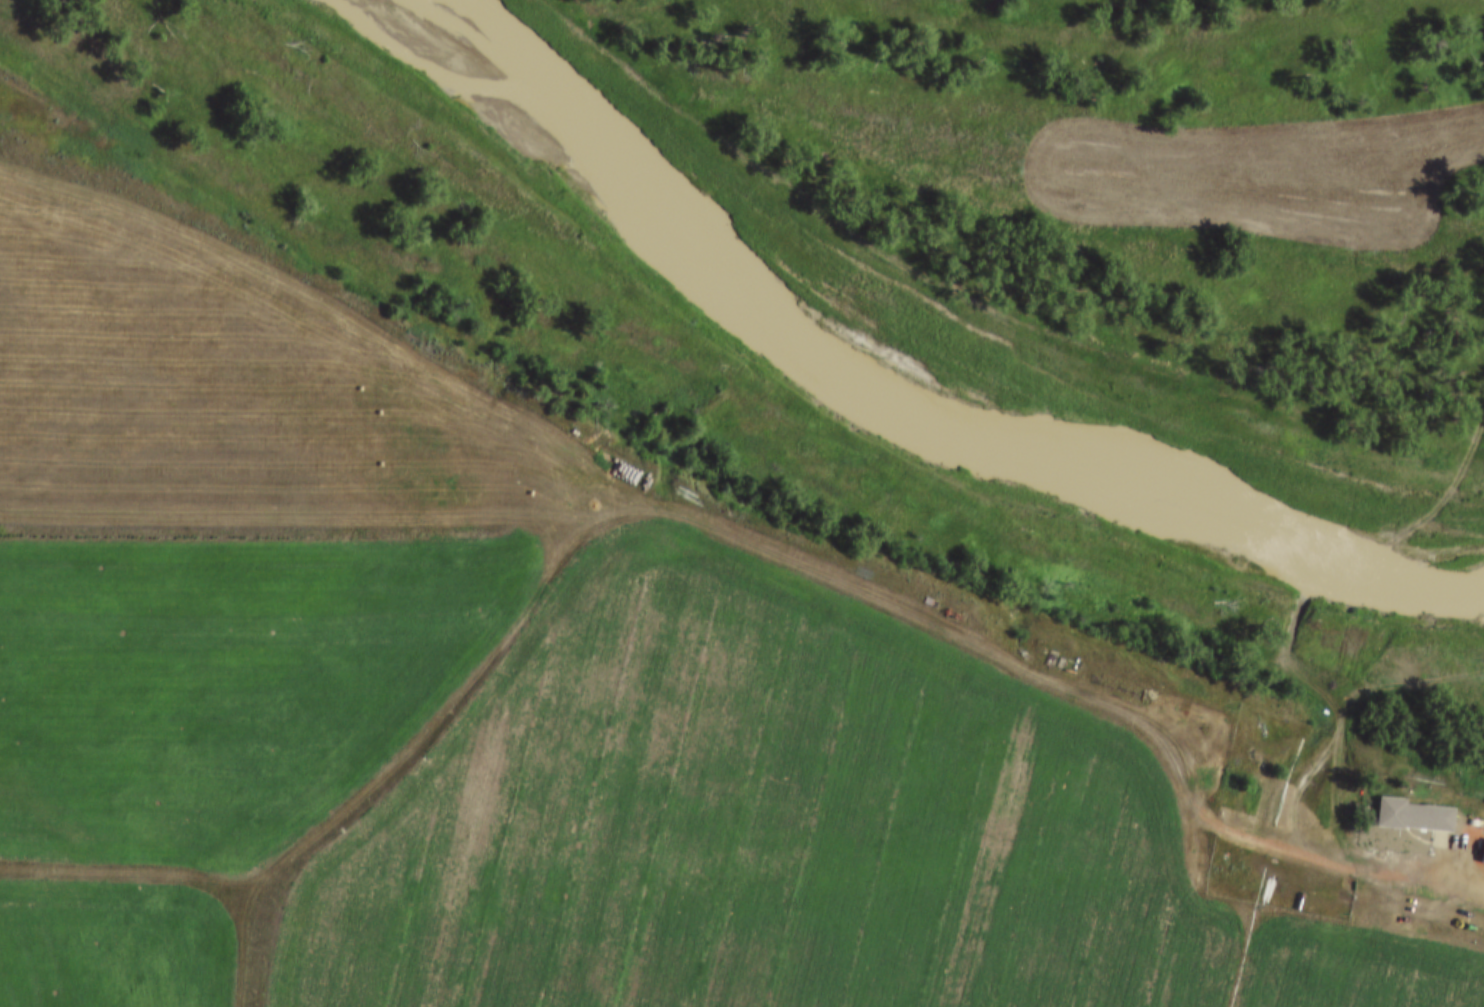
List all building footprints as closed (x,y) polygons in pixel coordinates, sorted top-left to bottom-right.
[(1454,833),(1455,807),(1407,804),(1407,798),(1379,797),(1377,828),(1454,833)]
